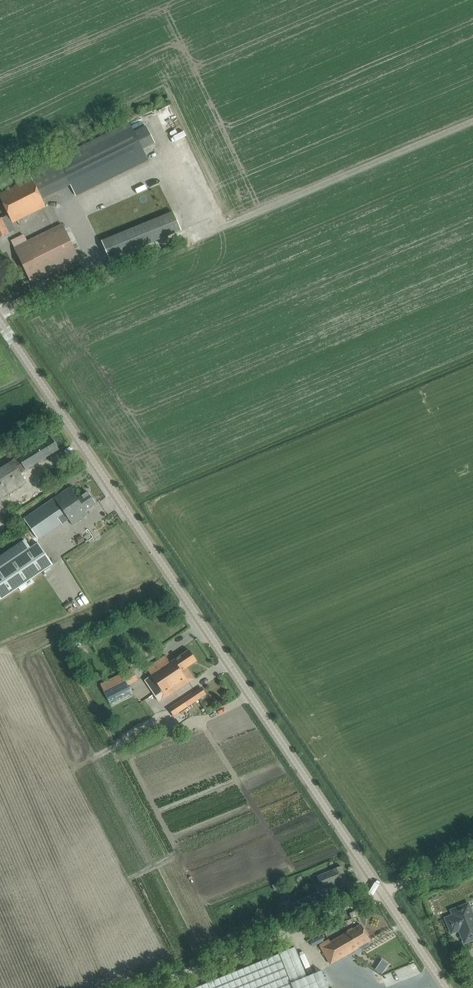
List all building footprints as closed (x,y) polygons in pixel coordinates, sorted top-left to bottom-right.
[(148,160),(129,123),(38,168),(29,173),(31,178),(31,179),(0,195),(0,198),(8,215),(2,218),(0,219),(0,238),(14,231),(11,224),(45,207),(42,200),(71,185),(76,196),(148,160)] [(182,232),(175,213),(101,243),(108,262),(182,232)] [(62,225),(14,249),(32,283),(79,259),(62,225)] [(21,473),(59,449),(51,437),(0,468),(0,499),(27,483),(21,473)] [(88,514),(86,511),(96,504),(88,492),(78,499),(70,487),(24,518),(39,540),(69,519),(72,525),(88,514)] [(81,535),(76,538),(80,544),(85,541),(81,535)] [(52,565),(37,543),(0,568),(0,598),(1,599),(52,565)] [(194,679),(187,668),(197,661),(189,650),(170,663),(165,655),(157,661),(147,667),(161,689),(156,693),(161,701),(186,684),(194,679)] [(134,667),(107,680),(115,697),(132,690),(128,681),(132,679),(133,681),(139,678),(134,667)] [(187,707),(200,698),(195,691),(169,708),(173,716),(187,707)] [(349,884),(341,866),(316,877),(319,883),(321,888),(337,882),(340,888),(349,884)] [(280,882),(273,885),(275,891),(283,888),(280,882)] [(298,913),(311,907),(307,898),(294,903),(298,913)] [(468,904),(452,911),(454,915),(446,919),(452,932),(459,929),(465,942),(472,939),(472,917),(468,904)] [(358,948),(370,940),(361,925),(330,942),(329,940),(320,945),(331,964),(358,948)] [(321,971),(291,983),(279,954),(194,987),(328,987),(321,971)]
